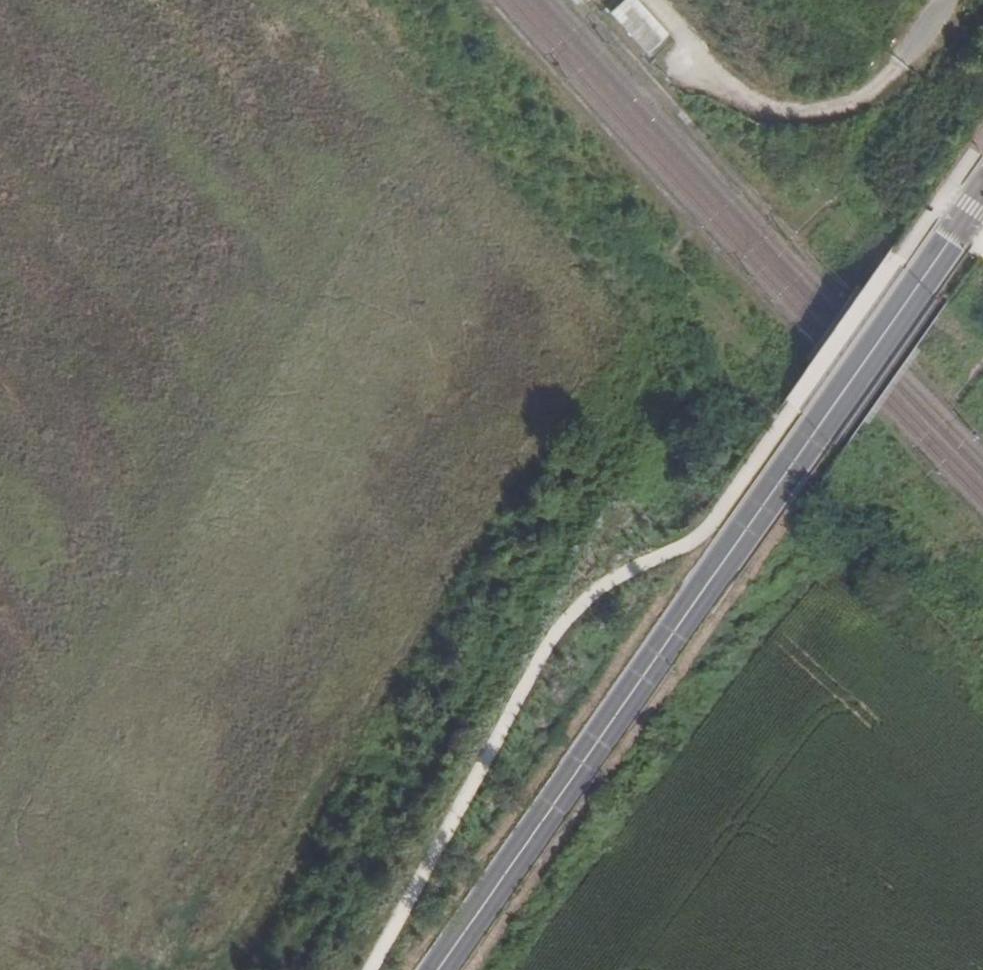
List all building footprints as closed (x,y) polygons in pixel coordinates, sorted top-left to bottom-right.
[(609,11),(647,55),(669,37),(638,0),(622,0),(609,11)]
